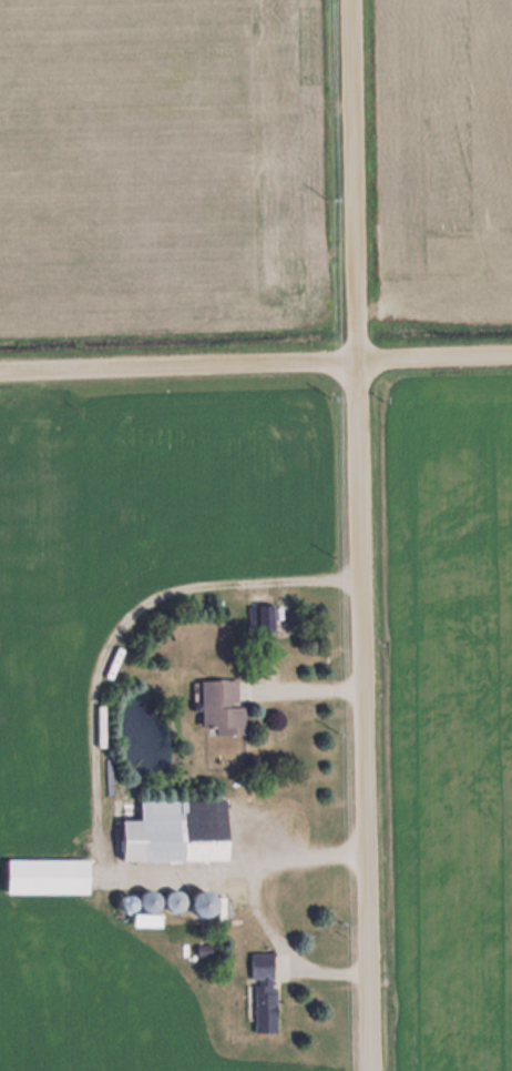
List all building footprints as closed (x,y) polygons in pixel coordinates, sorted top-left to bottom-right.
[(248,631),(275,631),(274,604),(247,605),(248,631)] [(245,706),(238,706),(238,679),(201,680),(202,727),(216,726),(216,735),(245,735),(245,706)] [(227,800),(140,800),(140,819),(122,819),(122,860),(227,859),(227,800)] [(88,892),(88,858),(27,858),(27,878),(36,878),(36,892),(88,892)] [(196,915),(215,910),(210,888),(190,893),(196,915)] [(181,911),(184,893),(167,890),(165,908),(181,911)] [(158,907),(156,891),(140,893),(143,910),(158,907)] [(160,914),(133,914),(133,925),(160,925),(160,914)] [(275,952),(253,952),(253,1032),(275,1032),(275,952)]
